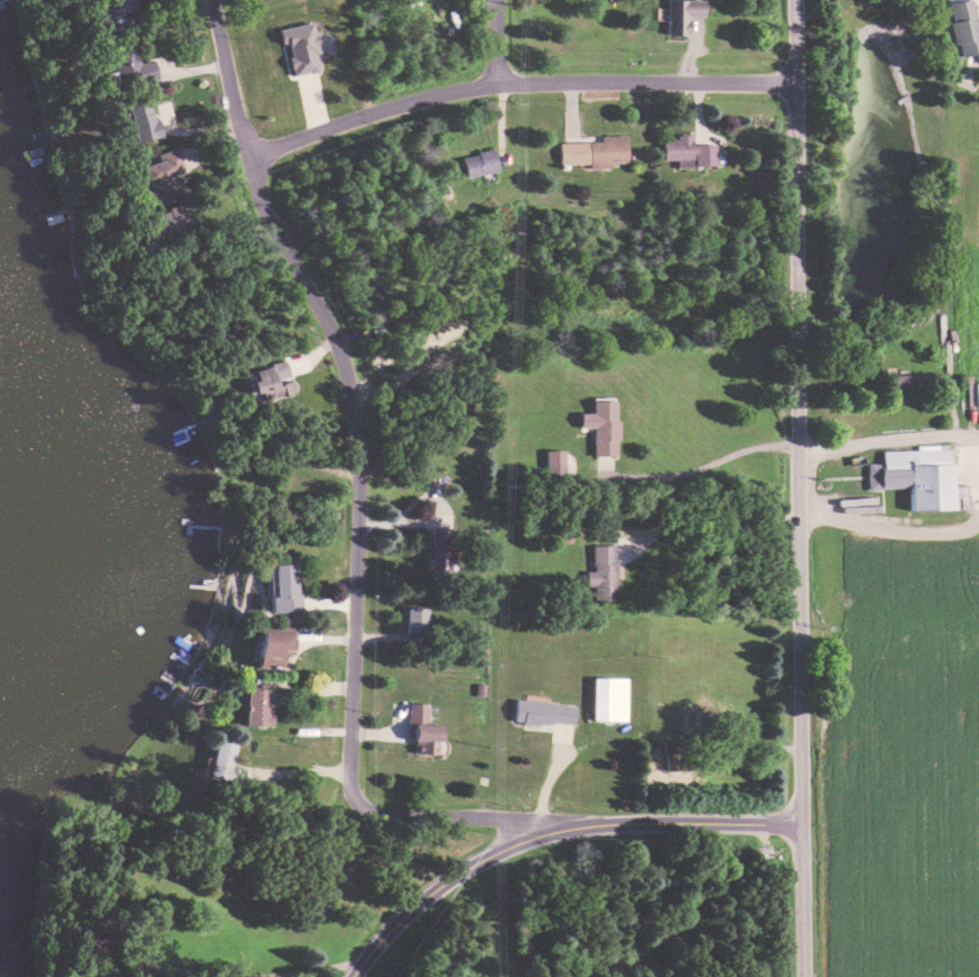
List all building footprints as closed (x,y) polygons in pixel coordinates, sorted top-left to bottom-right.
[(134,0),(99,0),(103,23),(136,18),(134,0)] [(689,35),(689,17),(705,17),(705,0),(667,0),(667,35),(689,35)] [(957,58),(978,54),(978,37),(972,0),(971,0),(948,4),(957,58)] [(123,85),(156,75),(151,60),(138,64),(133,47),(113,52),(123,85)] [(132,142),(157,138),(150,96),(125,100),(132,142)] [(692,145),(692,135),(662,136),(663,161),(676,161),(676,168),(716,167),(716,145),(692,145)] [(600,141),(558,143),(559,168),(626,165),(626,136),(599,137),(600,141)] [(149,200),(184,193),(176,150),(155,154),(157,163),(143,165),(149,200)] [(461,156),(465,178),(497,172),(493,150),(461,156)] [(136,219),(142,242),(193,228),(187,205),(136,219)] [(290,379),(286,362),(249,372),(253,387),(252,388),(256,403),(280,397),(277,382),(290,379)] [(939,375),(884,375),(884,387),(939,387),(939,375)] [(617,401),(593,400),(593,414),(580,414),(580,429),(594,429),(593,457),(617,457),(617,401)] [(954,511),(952,446),(915,447),(915,451),(882,452),(882,464),(866,464),(867,491),(910,490),(910,512),(954,511)] [(545,479),(565,479),(565,451),(545,451),(545,479)] [(428,574),(453,574),(453,529),(428,529),(428,574)] [(587,588),(594,588),(594,601),(616,601),(616,547),(593,547),(593,572),(587,572),(587,588)] [(266,566),(268,613),(299,612),(297,565),(266,566)] [(406,647),(426,647),(426,609),(406,609),(406,647)] [(291,654),(291,630),(259,629),(258,667),(283,667),(283,654),(291,654)] [(626,722),(626,678),(593,678),(593,722),(626,722)] [(244,726),(273,726),(274,685),(244,685),(244,726)] [(575,706),(515,701),(513,721),(573,727),(575,706)] [(427,705),(411,704),(409,755),(441,756),(442,726),(426,725),(427,705)] [(678,705),(678,741),(664,741),(664,759),(686,759),(686,743),(709,743),(709,705),(678,705)] [(235,745),(214,741),(207,778),(240,784),(244,767),(231,765),(235,745)]
